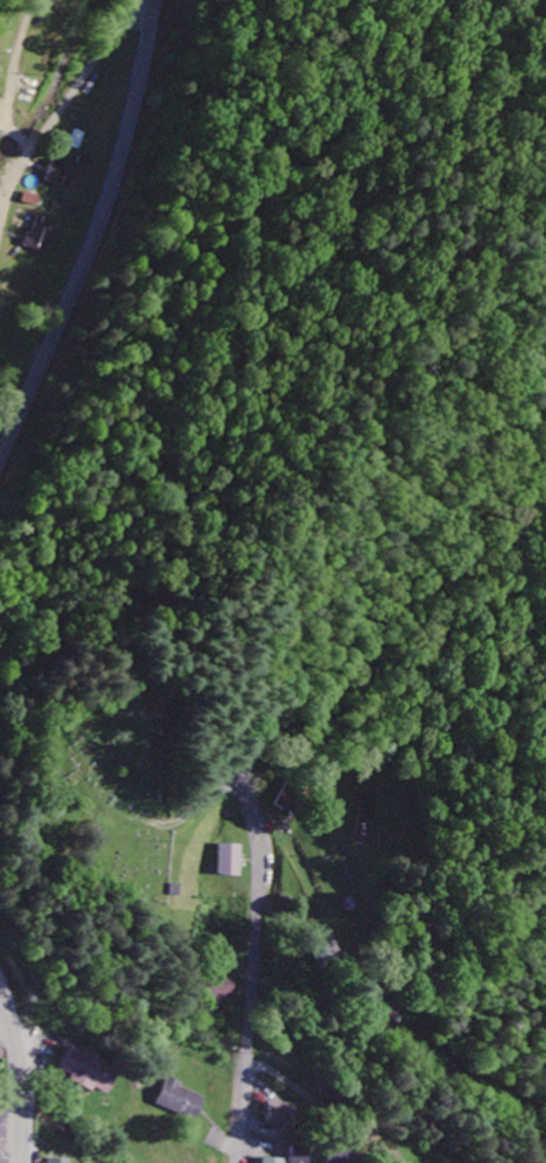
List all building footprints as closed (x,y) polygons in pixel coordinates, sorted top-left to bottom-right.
[(49,182),(74,186),(78,164),(53,160),(49,182)] [(57,229),(50,227),(53,219),(38,214),(29,247),(51,253),(57,229)] [(242,846),(222,846),(221,876),(241,877),(242,846)] [(209,1000),(234,1001),(235,975),(210,974),(209,1000)] [(105,1098),(118,1070),(69,1047),(56,1075),(105,1098)] [(197,1123),(207,1097),(167,1081),(156,1106),(197,1123)] [(298,1105),(268,1104),(267,1124),(277,1125),(276,1133),(296,1134),(298,1105)] [(361,1160),(336,1149),(330,1162),(360,1162),(361,1160)]
